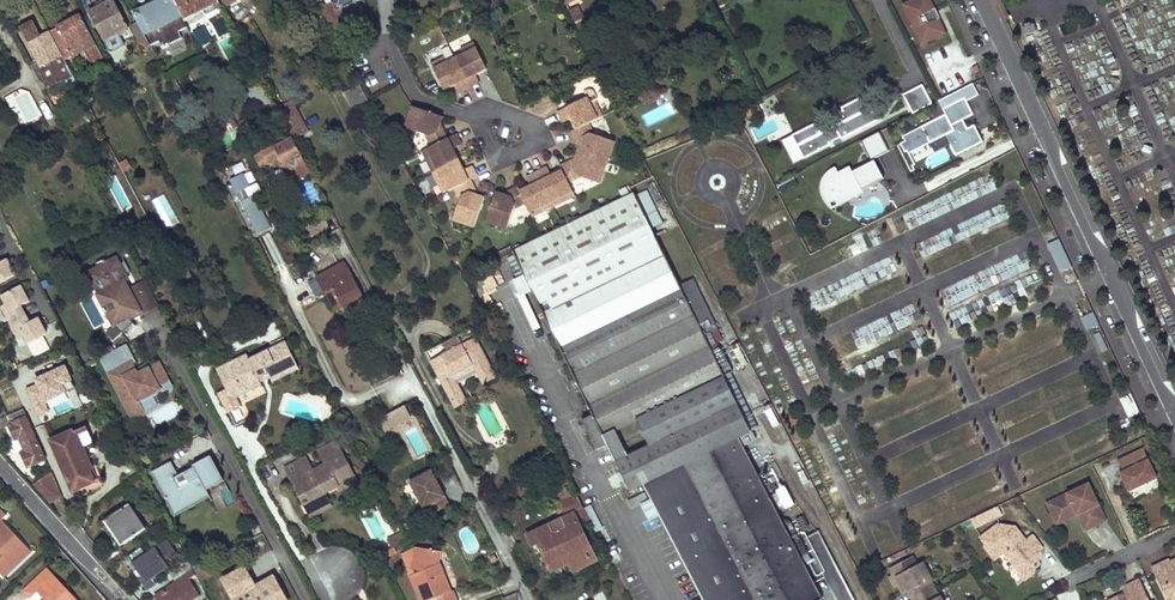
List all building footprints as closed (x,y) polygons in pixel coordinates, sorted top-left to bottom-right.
[(88,12),(104,41),(129,28),(114,0),(111,0),(88,12)] [(173,0),(158,0),(132,12),(138,22),(144,35),(150,45),(186,27),(183,21),(173,0)] [(183,21),(204,10),(219,3),(221,2),(220,0),(173,0),(183,21)] [(333,2),(325,7),(323,4),(319,6),(335,38),(352,28),(342,9),(361,0),(332,0),(333,2)] [(903,6),(925,56),(953,44),(932,0),(916,0),(903,6)] [(219,3),(204,10),(209,19),(223,12),(219,3)] [(575,8),(568,12),(572,19),(579,16),(575,8)] [(238,20),(234,13),(228,16),(232,23),(238,20)] [(81,15),(50,32),(65,61),(85,49),(92,62),(103,57),(81,15)] [(65,61),(50,32),(41,37),(32,21),(20,27),(38,63),(31,67),(42,88),(61,80),(72,75),(65,61)] [(138,22),(131,26),(137,38),(144,35),(138,22)] [(203,27),(191,33),(198,49),(211,43),(203,27)] [(144,35),(137,38),(144,52),(151,49),(150,45),(144,35)] [(114,37),(104,42),(108,53),(119,48),(114,37)] [(455,60),(468,88),(479,83),(475,74),(486,69),(474,44),(460,51),(462,56),(455,60)] [(431,65),(443,90),(454,84),(458,93),(468,88),(455,60),(447,63),(444,59),(431,65)] [(72,75),(61,80),(64,86),(63,87),(66,92),(78,86),(72,75)] [(173,79),(169,81),(173,89),(177,86),(173,79)] [(278,117),(261,83),(247,90),(259,114),(240,124),(245,133),(278,117)] [(177,86),(173,89),(178,98),(182,96),(177,86)] [(361,86),(347,94),(357,113),(371,106),(361,86)] [(25,87),(5,98),(22,128),(42,117),(25,87)] [(924,88),(904,97),(913,115),(933,105),(924,88)] [(75,94),(81,107),(87,104),(81,91),(75,94)] [(818,123),(781,140),(795,168),(885,125),(871,97),(836,114),(839,121),(821,130),(818,123)] [(974,115),(965,98),(943,110),(946,116),(922,128),(935,153),(950,146),(956,157),(983,143),(974,126),(965,130),(964,127),(961,127),(959,123),(974,115)] [(572,119),(577,129),(588,124),(601,118),(595,105),(590,107),(586,99),(558,112),(563,123),(572,119)] [(277,110),(287,129),(302,122),(291,102),(277,110)] [(412,109),(405,130),(426,137),(431,147),(446,140),(447,139),(441,128),(438,127),(441,118),(412,109)] [(302,122),(287,129),(292,138),(306,131),(302,122)] [(578,154),(606,164),(613,142),(593,136),(588,124),(577,129),(572,131),(578,143),(581,144),(578,154)] [(887,152),(877,133),(859,142),(869,161),(887,152)] [(427,149),(430,157),(426,159),(432,173),(457,161),(452,150),(461,146),(455,135),(447,139),(446,140),(431,147),(427,149)] [(261,152),(261,153),(268,165),(273,162),(276,167),(280,168),(282,168),(288,179),(296,181),(311,174),(292,138),(275,147),(274,145),(261,152)] [(258,165),(260,169),(268,165),(261,153),(254,157),(258,165)] [(561,172),(567,184),(579,178),(599,185),(606,164),(578,154),(574,163),(572,162),(559,168),(561,172)] [(126,159),(120,162),(125,171),(131,168),(126,159)] [(432,173),(439,186),(444,184),(447,192),(454,189),(468,181),(469,182),(469,181),(476,178),(471,167),(462,171),(457,161),(432,173)] [(850,173),(847,168),(838,173),(835,166),(828,171),(825,174),(822,178),(821,185),(820,188),(826,201),(836,196),(838,202),(850,196),(847,191),(859,185),(861,190),(879,181),(869,162),(850,173)] [(558,198),(560,203),(574,197),(567,184),(561,172),(551,178),(546,169),(536,174),(550,202),(558,198)] [(163,230),(179,223),(172,208),(167,198),(171,196),(161,173),(135,185),(141,200),(149,197),(163,230)] [(242,173),(229,180),(231,183),(226,186),(251,234),(256,231),(258,234),(271,228),(254,194),(247,197),(243,190),(249,186),(242,173)] [(524,204),(531,218),(544,211),(542,206),(550,202),(536,174),(525,179),(529,188),(519,193),(524,204)] [(460,200),(453,220),(474,228),(484,199),(474,196),(475,192),(469,181),(469,182),(468,181),(454,189),(460,200)] [(847,191),(850,196),(861,190),(859,185),(847,191)] [(495,194),(485,222),(507,230),(513,209),(524,204),(519,193),(517,189),(506,194),(505,197),(495,194)] [(646,191),(635,197),(651,229),(662,223),(646,191)] [(823,599),(738,438),(751,432),(736,401),(709,347),(704,336),(717,329),(692,279),(679,286),(651,229),(635,197),(634,194),(513,253),(592,416),(583,420),(597,449),(606,445),(618,439),(615,431),(637,420),(650,447),(627,457),(622,448),(610,453),(628,490),(643,483),(649,495),(651,499),(660,516),(703,599),(822,599),(823,599)] [(836,196),(826,201),(829,208),(839,203),(838,202),(836,196)] [(1005,206),(917,240),(922,253),(1010,220),(1005,206)] [(537,225),(548,220),(544,212),(533,217),(537,225)] [(1059,240),(1048,245),(1062,277),(1074,272),(1059,240)] [(167,255),(157,259),(166,276),(175,271),(167,255)] [(102,257),(94,261),(97,265),(85,272),(94,281),(99,292),(95,294),(101,306),(100,307),(102,312),(104,311),(110,324),(118,332),(124,326),(126,329),(132,323),(128,317),(139,312),(140,315),(158,306),(145,281),(128,290),(124,282),(127,280),(124,274),(129,271),(123,260),(118,262),(115,256),(105,261),(102,257)] [(15,275),(6,259),(0,262),(0,283),(15,275)] [(345,262),(317,277),(334,310),(362,296),(345,262)] [(85,272),(82,273),(100,307),(101,306),(95,294),(99,292),(94,281),(85,272)] [(500,274),(483,280),(486,290),(504,284),(500,274)] [(27,344),(46,334),(38,318),(29,322),(21,306),(29,301),(20,285),(1,296),(5,304),(1,307),(18,339),(22,336),(27,344)] [(910,305),(890,315),(897,330),(917,320),(910,305)] [(1092,313),(1080,318),(1086,330),(1098,325),(1092,313)] [(270,344),(272,347),(285,341),(283,337),(270,344)] [(447,353),(430,363),(452,402),(464,396),(453,377),(473,366),(483,385),(497,377),(475,338),(462,345),(458,337),(443,346),(447,353)] [(257,378),(266,373),(271,382),(298,369),(285,341),(272,347),(248,359),(246,355),(220,367),(224,376),(220,377),(226,390),(230,388),(234,397),(261,384),(257,378)] [(126,344),(122,346),(132,364),(136,362),(126,344)] [(119,394),(133,421),(144,415),(142,411),(156,404),(152,396),(149,390),(168,380),(159,364),(150,369),(138,375),(135,370),(132,364),(122,346),(100,358),(113,383),(115,382),(121,393),(119,394)] [(150,369),(148,364),(135,370),(138,375),(150,369)] [(47,406),(76,394),(65,367),(23,385),(37,417),(49,412),(47,406)] [(171,386),(168,380),(149,390),(152,396),(171,386)] [(226,390),(224,391),(228,400),(234,397),(230,388),(226,390)] [(92,402),(98,399),(94,392),(88,395),(92,402)] [(378,417),(383,432),(414,422),(409,407),(378,417)] [(11,424),(27,418),(23,410),(7,417),(11,424)] [(11,424),(9,425),(16,439),(19,437),(25,451),(21,453),(27,467),(45,459),(27,418),(11,424)] [(50,440),(72,492),(95,482),(80,448),(93,442),(86,426),(73,432),(72,431),(50,440)] [(618,439),(606,445),(610,453),(622,448),(618,439)] [(312,498),(317,507),(328,501),(324,493),(332,489),(336,487),(355,477),(335,442),(318,451),(326,464),(312,471),(305,458),(285,468),(293,483),(299,480),(302,486),(296,489),(304,503),(312,498)] [(1143,450),(1117,462),(1122,473),(1119,475),(1128,494),(1157,480),(1143,450)] [(170,462),(150,472),(171,516),(209,498),(206,491),(222,483),(210,458),(176,474),(170,462)] [(432,470),(410,482),(429,517),(451,506),(432,470)] [(50,503),(61,497),(51,473),(40,480),(41,481),(36,487),(50,503)] [(357,483),(355,477),(336,487),(339,492),(357,483)] [(296,489),(302,486),(299,480),(293,483),(296,489)] [(583,525),(590,522),(569,482),(552,490),(559,505),(563,504),(568,512),(575,509),(583,525)] [(1088,484),(1047,503),(1055,520),(1075,510),(1077,515),(1080,513),(1088,529),(1105,521),(1088,484)] [(772,492),(781,511),(794,505),(784,486),(772,492)] [(212,495),(218,508),(232,501),(225,488),(212,495)] [(312,498),(304,503),(312,517),(331,507),(328,501),(317,507),(312,498)] [(660,516),(651,499),(640,505),(649,522),(660,516)] [(145,529),(128,504),(100,524),(107,533),(112,530),(114,534),(113,535),(121,546),(145,529)] [(556,507),(561,516),(568,512),(563,504),(559,505),(556,507)] [(998,506),(971,519),(975,528),(1002,516),(998,506)] [(1,575),(18,558),(21,561),(31,552),(0,519),(6,514),(1,509),(0,510),(0,543),(1,544),(0,544),(0,574),(1,575)] [(1075,510),(1055,520),(1057,524),(1077,515),(1075,510)] [(574,513),(528,535),(533,546),(538,544),(542,542),(546,549),(542,551),(547,562),(565,554),(570,562),(574,571),(596,560),(574,513)] [(1080,513),(1077,515),(1085,531),(1088,529),(1080,513)] [(998,524),(981,537),(986,544),(986,546),(992,555),(1000,550),(1005,550),(1025,578),(1034,572),(1035,567),(1040,564),(1036,558),(1036,554),(1025,540),(1016,527),(998,524)] [(818,531),(804,538),(837,599),(852,599),(854,599),(818,531)] [(398,536),(401,543),(406,541),(403,533),(398,536)] [(1033,534),(1025,540),(1036,554),(1043,548),(1033,534)] [(391,548),(401,543),(398,536),(387,541),(391,548)] [(146,554),(142,548),(128,557),(142,578),(139,580),(147,591),(156,584),(152,578),(168,567),(164,561),(175,554),(166,540),(146,554)] [(533,546),(537,554),(542,551),(546,549),(542,542),(538,544),(533,546)] [(401,554),(410,576),(413,574),(411,569),(415,547),(401,554)] [(415,547),(411,569),(413,574),(410,576),(419,599),(430,599),(433,599),(434,599),(456,599),(452,591),(450,592),(438,564),(437,565),(439,551),(415,547)] [(1000,550),(992,555),(994,558),(1005,550),(1000,550)] [(565,554),(547,562),(551,571),(570,562),(565,554)] [(1,575),(4,578),(21,561),(18,558),(1,575)] [(169,573),(175,581),(192,570),(187,560),(169,573)] [(1152,567),(1154,570),(1165,564),(1167,569),(1171,567),(1169,562),(1168,560),(1152,567)] [(1154,570),(1167,599),(1174,599),(1174,560),(1169,562),(1171,567),(1167,569),(1165,564),(1154,570)] [(902,574),(905,580),(900,583),(906,594),(909,592),(913,599),(915,599),(934,590),(930,581),(931,581),(922,564),(902,574)] [(22,591),(28,598),(36,590),(42,584),(53,595),(48,599),(77,599),(46,568),(22,591)] [(154,598),(155,599),(194,599),(200,596),(189,579),(195,575),(193,571),(154,598)] [(233,599),(286,599),(273,577),(233,599)] [(1139,583),(1124,590),(1126,593),(1129,599),(1128,599),(1147,599),(1139,583)] [(44,598),(45,599),(48,599),(53,595),(42,584),(36,590),(44,598)] [(915,599),(941,599),(940,598),(938,599),(934,590),(915,599)]
